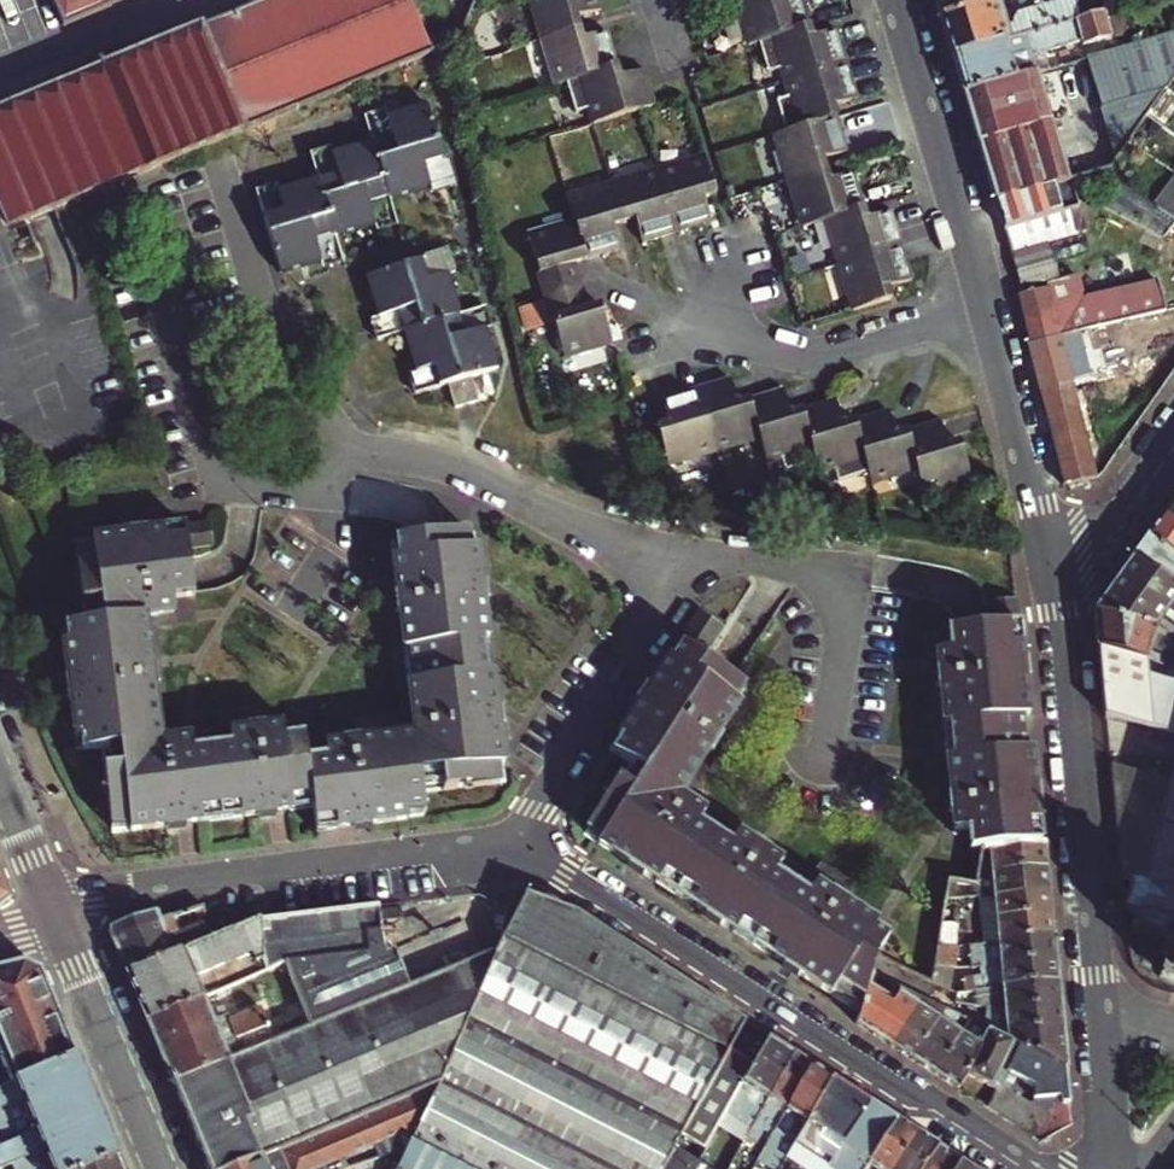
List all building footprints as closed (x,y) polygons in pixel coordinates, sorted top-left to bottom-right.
[(4,230),(380,76),(346,0),(277,0),(0,112),(0,221),(4,230)] [(61,28),(126,0),(49,0),(61,28)] [(380,76),(433,53),(427,42),(407,0),(346,0),(380,76)] [(559,85),(568,82),(577,114),(591,110),(595,125),(653,108),(643,74),(622,80),(599,0),(536,0),(559,85)] [(749,46),(759,43),(768,74),(782,70),(791,99),(776,103),(785,134),(775,137),(801,228),(825,221),(852,314),(890,303),(887,293),(911,285),(891,217),(867,224),(854,178),(830,185),(823,160),(846,153),(833,107),(857,100),(838,35),(816,42),(803,0),(737,0),(749,46)] [(941,21),(998,2),(1005,0),(935,0),(941,21)] [(952,59),(1093,15),(1088,0),(1058,0),(1019,12),(1016,22),(1017,26),(1007,29),(998,2),(941,21),(952,59)] [(952,59),(965,100),(1038,77),(1047,74),(1040,54),(1080,41),(1081,42),(1114,32),(1116,37),(1144,28),(1136,2),(1093,15),(952,59)] [(1088,61),(1102,109),(1166,91),(1173,78),(1173,34),(1088,61)] [(443,36),(427,42),(433,53),(447,47),(443,36)] [(1052,124),(1038,77),(965,100),(978,146),(1052,124)] [(1102,109),(1094,112),(1111,170),(1131,141),(1146,119),(1166,91),(1102,109)] [(386,201),(427,188),(444,183),(445,188),(451,187),(427,110),(383,123),(368,128),(366,121),(362,122),(370,148),(329,161),(317,165),(315,159),(308,161),(316,187),(276,199),(262,204),(261,199),(254,201),(279,279),(318,268),(334,263),(336,270),(342,268),(334,243),(372,231),(388,227),(390,232),(395,231),(386,201)] [(381,117),(366,121),(368,128),(383,123),(381,117)] [(1069,182),(1052,124),(978,146),(995,203),(1069,182)] [(327,155),(315,159),(317,165),(329,161),(327,155)] [(564,361),(612,346),(601,307),(590,311),(577,267),(620,254),(612,228),(638,220),(646,245),(711,226),(704,201),(715,197),(704,161),(568,202),(575,225),(527,239),(564,361)] [(1003,229),(1070,211),(1079,208),(1072,181),(1069,182),(995,203),(1003,229)] [(428,194),(445,188),(444,183),(427,188),(428,194)] [(274,194),(261,199),(262,204),(276,199),(274,194)] [(1046,246),(1077,237),(1070,211),(1003,229),(1005,236),(1038,227),(1043,242),(1044,247),(1046,246)] [(374,237),(390,232),(388,227),(372,231),(374,237)] [(1005,236),(1010,251),(1043,242),(1038,227),(1005,236)] [(1022,291),(1046,285),(1057,281),(1053,268),(1046,246),(1044,247),(1012,256),(1022,291)] [(383,331),(378,333),(380,341),(404,334),(416,375),(419,388),(413,390),(415,397),(449,386),(457,410),(479,404),(471,379),(497,372),(485,332),(481,317),(486,316),(484,310),(461,316),(449,275),(445,262),(450,261),(448,254),(368,279),(380,319),(383,331)] [(454,273),(450,261),(445,262),(449,275),(454,273)] [(320,275),(336,270),(334,263),(318,268),(320,275)] [(1056,322),(1047,289),(1024,295),(1015,298),(1028,345),(1060,337),(1056,322)] [(490,330),(486,316),(481,317),(485,332),(490,330)] [(374,321),(378,333),(383,331),(380,319),(374,321)] [(1091,377),(1080,332),(1060,337),(1028,345),(1039,390),(1071,382),(1091,377)] [(409,377),(413,390),(419,388),(416,375),(409,377)] [(1083,430),(1071,382),(1039,390),(1052,437),(1083,430)] [(971,477),(961,445),(949,448),(942,426),(898,439),(891,415),(853,425),(845,428),(842,418),(838,403),(792,416),(785,395),(738,408),(731,385),(665,405),(672,427),(660,431),(671,466),(763,440),(769,461),(785,457),(788,469),(815,461),(817,470),(833,465),(837,477),(866,469),(870,482),(918,468),(925,490),(971,477)] [(845,428),(853,425),(851,415),(842,418),(845,428)] [(1065,488),(1096,479),(1083,430),(1052,437),(1065,488)] [(1173,520),(1173,503),(1166,515),(1173,520)] [(1166,515),(1150,537),(1173,554),(1173,520),(1166,515)] [(140,618),(146,618),(176,614),(174,597),(196,594),(190,549),(214,546),(211,524),(187,526),(94,538),(95,545),(75,547),(79,577),(89,602),(82,605),(87,604),(90,624),(71,626),(82,653),(105,645),(130,725),(81,746),(82,753),(110,751),(112,770),(103,771),(110,836),(313,813),(315,834),(338,831),(341,829),(391,825),(407,823),(406,819),(424,817),(421,787),(442,784),(443,794),(501,787),(499,769),(504,769),(504,767),(503,756),(493,675),(488,675),(484,642),(489,642),(477,549),(472,550),(470,532),(399,542),(401,560),(394,561),(405,652),(411,651),(415,684),(408,685),(415,738),(415,743),(398,745),(397,740),(326,748),(328,762),(308,765),(305,742),(285,744),(283,730),(230,736),(231,750),(192,755),(190,741),(160,744),(155,744),(153,729),(159,728),(148,636),(142,636),(140,618)] [(1150,537),(1134,560),(1173,588),(1173,554),(1150,537)] [(1094,616),(1173,635),(1173,588),(1134,560),(1094,616)] [(1039,845),(1030,751),(1026,751),(1023,718),(1026,717),(1017,625),(1014,600),(992,602),(994,628),(949,633),(951,654),(936,656),(943,727),(948,726),(951,758),(946,759),(954,833),(969,831),(971,852),(1039,845)] [(725,631),(701,615),(681,646),(612,754),(640,773),(629,790),(620,784),(589,834),(601,841),(598,847),(837,999),(840,994),(866,1010),(884,955),(893,941),(879,932),(882,928),(821,889),(814,900),(780,878),(787,867),(742,838),(735,849),(702,828),(709,816),(683,800),(752,690),(706,661),(725,631)] [(1143,661),(1173,668),(1173,635),(1094,616),(1099,651),(1143,661)] [(82,653),(71,626),(68,626),(70,644),(63,645),(73,738),(80,737),(81,746),(130,725),(105,645),(82,653)] [(1143,661),(1099,651),(1104,675),(1113,689),(1134,695),(1143,661)] [(1112,690),(1105,723),(1173,741),(1173,706),(1112,690)] [(260,721),(259,710),(221,715),(222,725),(260,721)] [(395,730),(394,720),(357,725),(358,734),(395,730)] [(713,773),(723,779),(744,745),(734,739),(713,773)] [(936,762),(926,763),(930,799),(940,798),(936,762)] [(1143,884),(1132,881),(1123,915),(1130,917),(1127,934),(1167,945),(1166,950),(1171,962),(1169,966),(1162,965),(1158,979),(1173,983),(1173,768),(1143,884)] [(1124,874),(1141,875),(1144,848),(1127,846),(1124,874)] [(993,875),(1048,870),(1046,848),(982,853),(980,866),(992,865),(993,875)] [(859,888),(826,867),(820,875),(853,897),(859,888)] [(989,901),(1050,895),(1048,870),(993,875),(987,876),(989,901)] [(9,898),(0,877),(0,909),(9,898)] [(986,922),(998,920),(1052,916),(1050,895),(989,901),(984,901),(986,922)] [(543,903),(523,896),(498,952),(474,962),(464,982),(482,991),(456,1047),(440,1084),(421,1126),(414,1140),(469,1168),(662,1168),(671,1153),(677,1143),(678,1142),(486,1021),(543,903)] [(580,916),(543,903),(486,1021),(678,1142),(729,1050),(744,1024),(657,967),(580,916)] [(146,1023),(202,999),(284,965),(294,989),(370,959),(367,937),(382,933),(378,908),(258,922),(240,929),(223,936),(207,943),(127,977),(146,1023)] [(127,977),(207,943),(200,927),(188,934),(181,916),(161,924),(158,918),(110,936),(127,977)] [(1052,916),(998,920),(1000,944),(1055,939),(1052,916)] [(943,946),(957,947),(958,924),(944,925),(943,946)] [(294,989),(310,1026),(276,1040),(172,1084),(207,1168),(240,1168),(440,1084),(456,1047),(482,991),(464,982),(474,962),(439,975),(407,988),(396,953),(386,954),(382,933),(367,937),(370,959),(294,989)] [(1057,961),(1055,939),(1000,944),(981,945),(983,967),(988,966),(1057,961)] [(954,969),(956,969),(957,947),(943,946),(941,968),(954,969)] [(988,966),(990,990),(1059,984),(1057,961),(988,966)] [(0,972),(0,1059),(12,1087),(77,1060),(41,975),(23,966),(0,972)] [(940,992),(953,992),(954,969),(941,968),(940,992)] [(1059,984),(990,990),(991,1011),(1061,1006),(1059,984)] [(859,1026),(891,1047),(916,1008),(910,1004),(903,1001),(896,1011),(872,997),(866,1010),(859,1026)] [(172,1084),(276,1040),(262,1009),(230,1022),(228,1016),(212,1023),(202,999),(146,1023),(172,1084)] [(991,1011),(992,1029),(1065,1037),(1061,1006),(991,1011)] [(914,1062),(938,1022),(916,1008),(891,1047),(914,1062)] [(943,1014),(938,1022),(914,1062),(937,1077),(971,1027),(943,1014)] [(984,1033),(971,1027),(937,1077),(960,1092),(967,1076),(984,1033)] [(993,1036),(1018,1048),(1068,1070),(1065,1037),(992,1029),(993,1036)] [(993,1036),(984,1033),(967,1076),(986,1086),(984,1095),(980,1105),(988,1110),(996,1092),(1000,1086),(996,1084),(1002,1071),(1006,1073),(1018,1048),(993,1036)] [(724,1116),(750,1131),(795,1057),(771,1041),(755,1066),(724,1116)] [(1068,1070),(1018,1048),(1006,1073),(1035,1087),(1037,1103),(1064,1101),(1065,1107),(1071,1107),(1068,1070)] [(698,1157),(724,1116),(755,1066),(729,1050),(678,1142),(677,1143),(698,1157)] [(776,1134),(815,1070),(795,1057),(750,1131),(742,1144),(753,1150),(767,1128),(776,1134)] [(77,1060),(12,1087),(0,1093),(0,1116),(23,1107),(31,1127),(4,1138),(9,1151),(99,1112),(77,1060)] [(785,1161),(802,1134),(834,1082),(815,1070),(776,1134),(762,1156),(781,1167),(785,1161)] [(834,1082),(802,1134),(836,1156),(870,1105),(834,1082)] [(421,1126),(440,1084),(240,1168),(335,1168),(337,1168),(401,1149),(408,1153),(414,1140),(421,1126)] [(1014,1102),(996,1092),(988,1110),(1002,1119),(1014,1102)] [(1019,1130),(1035,1103),(1019,1094),(1014,1102),(1002,1119),(1019,1130)] [(1033,1139),(1051,1113),(1035,1103),(1019,1130),(1033,1139)] [(856,1168),(864,1168),(897,1123),(870,1105),(836,1156),(856,1168)] [(1053,1108),(1051,1113),(1033,1139),(1041,1144),(1073,1125),(1071,1107),(1065,1107),(1053,1108)] [(99,1112),(9,1151),(0,1154),(0,1168),(9,1168),(44,1155),(49,1168),(94,1168),(118,1159),(99,1112)] [(864,1168),(895,1168),(918,1136),(897,1123),(864,1168)] [(939,1150),(918,1136),(895,1168),(926,1168),(939,1150)] [(414,1140),(408,1153),(401,1168),(469,1168),(414,1140)] [(926,1168),(958,1168),(961,1165),(939,1150),(926,1168)] [(671,1153),(662,1168),(697,1168),(671,1153)] [(118,1159),(94,1168),(122,1168),(118,1159)]
